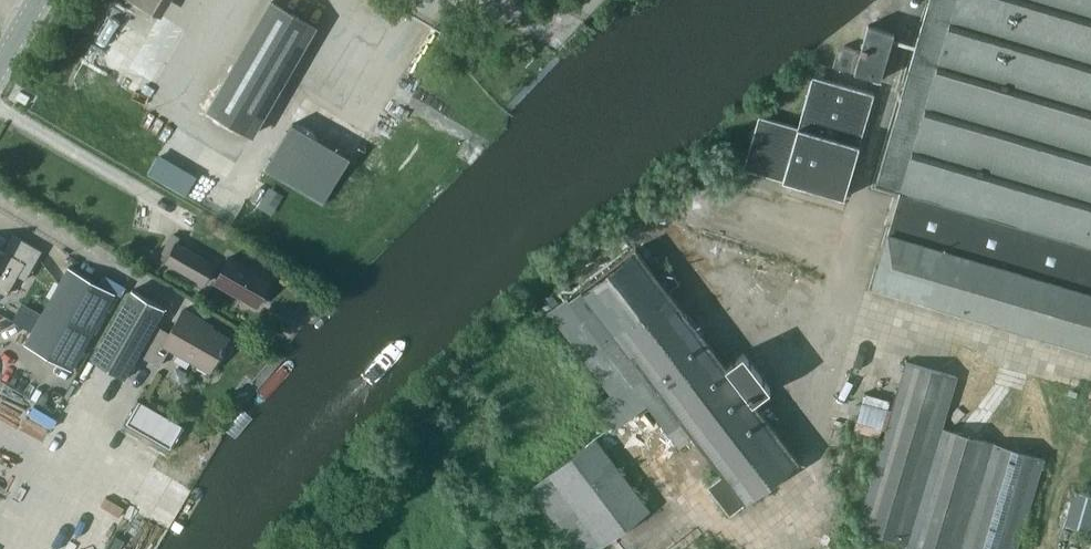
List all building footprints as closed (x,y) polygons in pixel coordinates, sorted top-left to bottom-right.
[(164,16),(171,0),(129,0),(164,16)] [(876,184),(901,191),(874,284),(1090,348),(1090,0),(929,0),(876,184)] [(210,109),(253,134),(316,26),(272,1),(210,109)] [(832,67),(878,81),(893,34),(868,26),(860,51),(843,46),(837,50),(832,67)] [(797,126),(758,115),(743,168),(843,197),(873,93),(812,75),(797,126)] [(323,202),(348,156),(286,122),(261,167),(323,202)] [(42,251),(14,234),(4,251),(0,248),(0,291),(6,294),(18,275),(25,279),(42,251)] [(165,262),(203,284),(214,264),(176,243),(165,262)] [(798,459),(752,400),(769,387),(742,351),(725,364),(667,289),(677,282),(661,261),(651,268),(635,248),(581,289),(580,289),(567,299),(632,384),(665,426),(679,444),(692,434),(721,472),(708,482),(729,509),(741,500),(743,501),(798,459)] [(269,278),(275,268),(255,257),(249,268),(228,257),(215,281),(256,304),(270,279),(269,278)] [(70,371),(115,294),(69,267),(24,344),(70,371)] [(123,376),(137,352),(154,323),(163,307),(132,289),(92,358),(123,376)] [(209,369),(227,337),(202,322),(203,319),(182,307),(169,332),(154,323),(137,352),(158,365),(168,346),(209,369)] [(1044,459),(942,428),(957,379),(905,363),(856,528),(907,543),(905,548),(1016,548),(1044,459)] [(170,449),(183,426),(137,399),(124,423),(170,449)] [(647,511),(594,440),(530,488),(575,548),(597,548),(647,511)] [(1090,531),(1090,529),(1090,495),(1074,490),(1064,524),(1090,531)]
